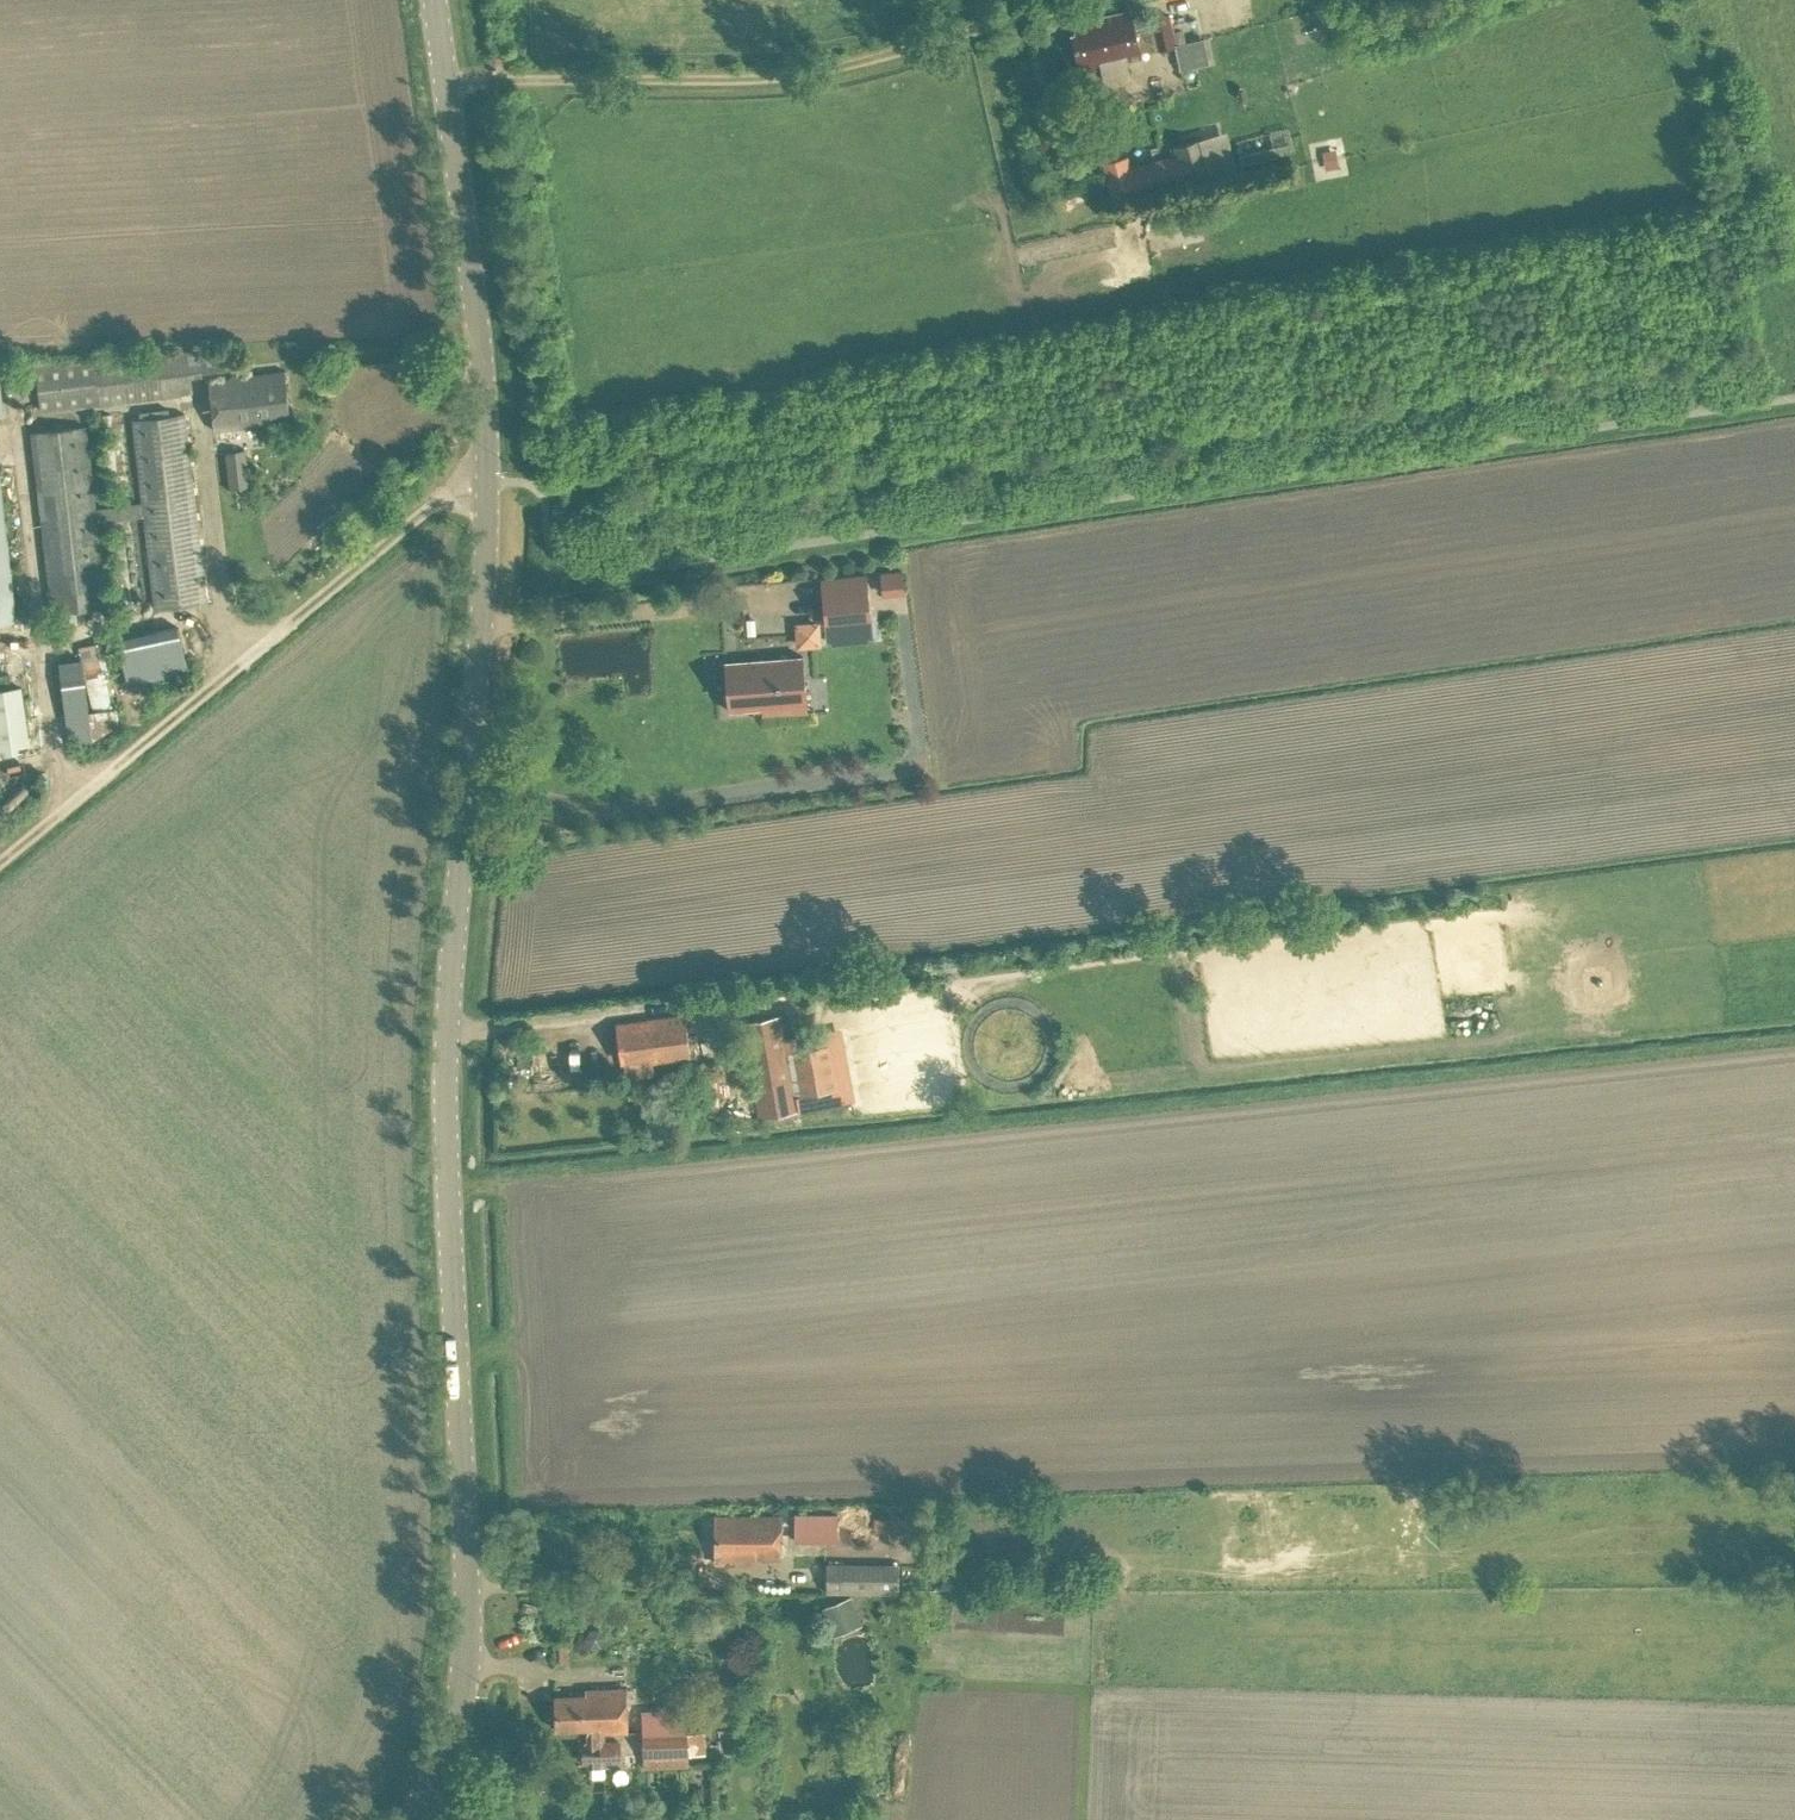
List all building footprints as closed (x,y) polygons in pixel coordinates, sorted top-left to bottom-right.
[(1152,28),(1136,32),(1131,11),(1104,17),(1105,22),(1093,25),(1092,20),(1074,24),(1076,34),(1072,35),(1080,71),(1102,67),(1105,81),(1112,86),(1131,82),(1126,61),(1142,57),(1141,53),(1149,51),(1150,53),(1177,46),(1170,15),(1150,20),(1152,28)] [(1180,44),(1185,71),(1217,64),(1211,38),(1180,44)] [(1176,153),(1131,163),(1128,154),(1102,160),(1110,197),(1207,174),(1199,139),(1174,145),(1176,153)] [(37,369),(42,410),(194,392),(191,369),(202,368),(200,350),(37,369)] [(284,370),(256,374),(209,380),(215,430),(291,420),(286,386),(284,370)] [(85,425),(32,432),(54,612),(107,606),(97,520),(144,514),(156,608),(207,602),(185,413),(133,419),(143,503),(95,509),(85,425)] [(246,451),(227,453),(230,487),(250,485),(246,451)] [(16,617),(0,477),(0,619),(16,617)] [(870,616),(866,574),(822,578),(826,620),(870,616)] [(181,630),(111,645),(116,670),(121,688),(178,676),(174,658),(186,656),(181,630)] [(102,641),(79,646),(80,656),(88,711),(115,707),(102,641)] [(803,656),(725,662),(728,710),(764,707),(764,714),(807,711),(803,656)] [(30,744),(22,685),(0,688),(0,748),(30,744)] [(685,1015),(647,1020),(647,1024),(619,1027),(624,1061),(652,1057),(652,1061),(691,1056),(685,1015)] [(742,1022),(759,1117),(799,1109),(782,1015),(742,1022)] [(829,1043),(793,1050),(801,1094),(837,1087),(829,1043)] [(794,1540),(837,1541),(838,1512),(794,1512),(794,1540)] [(717,1517),(717,1562),(750,1562),(750,1557),(780,1557),(780,1517),(717,1517)] [(898,1563),(826,1562),(826,1591),(898,1592),(898,1563)] [(859,1595),(827,1606),(837,1635),(869,1623),(859,1595)] [(589,1742),(583,1742),(584,1760),(620,1759),(619,1741),(603,1741),(603,1732),(628,1731),(627,1687),(586,1689),(586,1694),(555,1695),(556,1728),(589,1727),(589,1742)] [(687,1708),(642,1710),(644,1768),(689,1766),(689,1754),(705,1754),(704,1731),(688,1732),(687,1708)] [(645,1815),(646,1819),(666,1819),(666,1812),(653,1812),(653,1815),(645,1815)]
